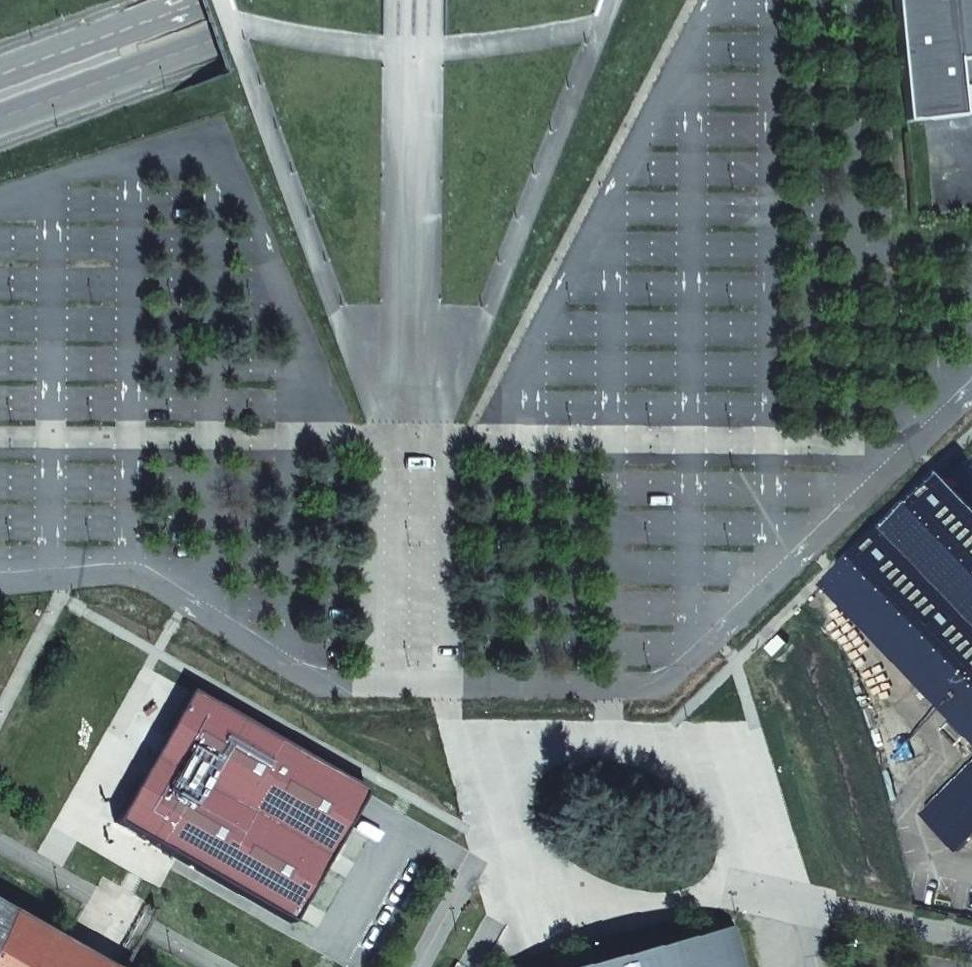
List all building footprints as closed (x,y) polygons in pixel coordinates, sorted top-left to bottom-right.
[(962,117),(959,87),(971,85),(971,0),(892,0),(904,123),(962,117)] [(941,690),(971,723),(971,498),(945,470),(833,579),(941,690)] [(775,654),(788,642),(780,633),(767,646),(775,654)] [(364,792),(193,697),(114,823),(289,923),(364,792)] [(925,814),(934,824),(959,849),(971,836),(971,768),(925,814)] [(0,909),(0,966),(103,966),(0,909)] [(734,926),(579,966),(744,966),(734,926)]
